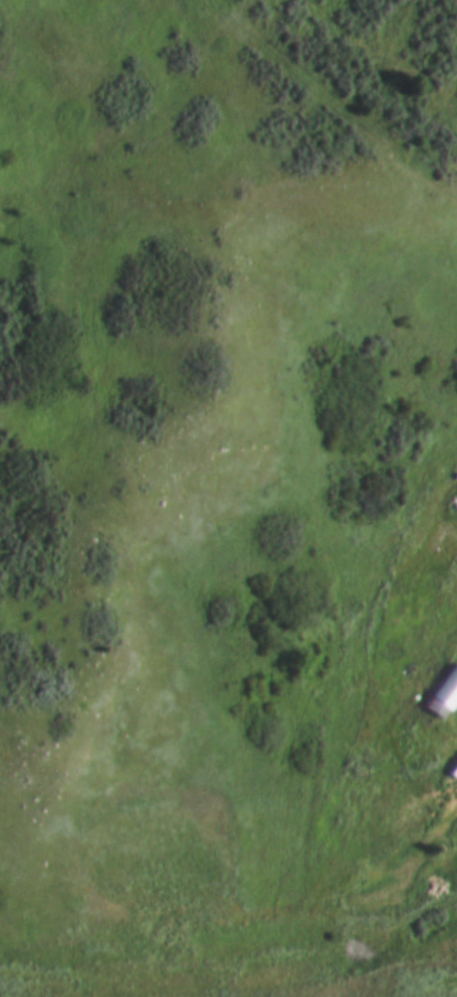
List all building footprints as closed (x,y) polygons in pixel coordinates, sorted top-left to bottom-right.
[(450,664),(456,669),(456,688),(437,716),(420,704),(450,664)]
